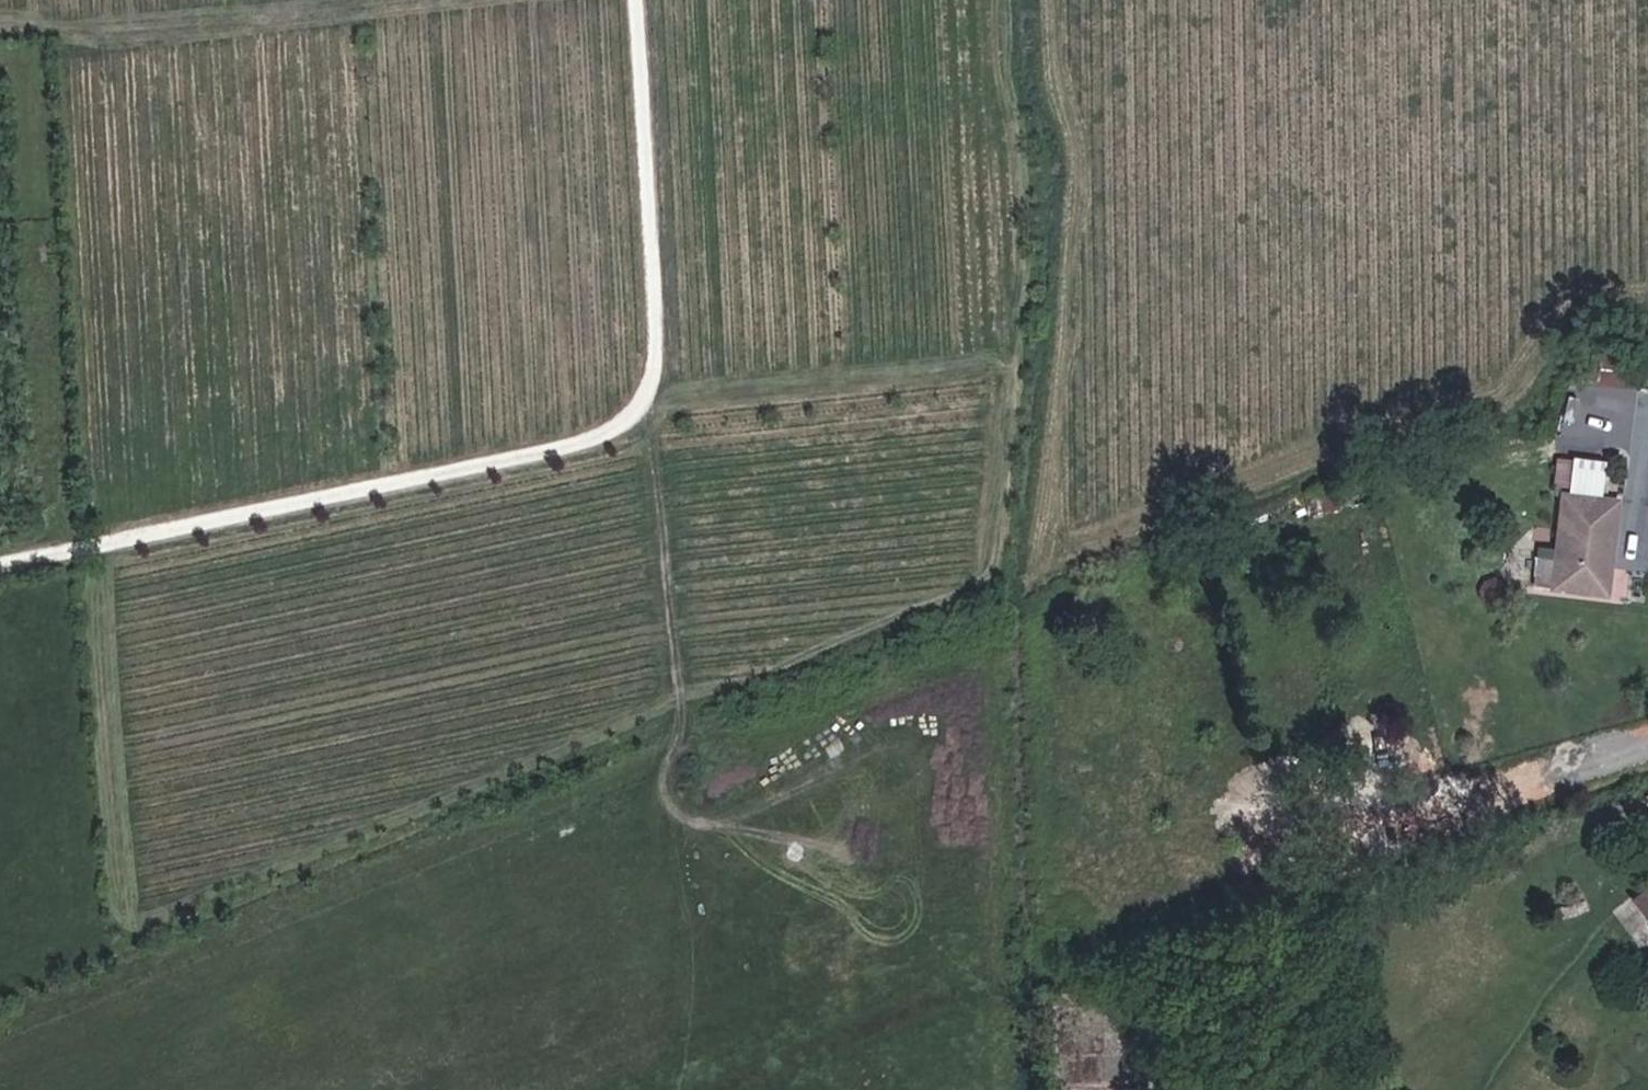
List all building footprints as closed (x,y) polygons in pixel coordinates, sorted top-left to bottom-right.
[(1322,517),(1383,490),(1372,466),(1310,493),(1322,517)] [(1612,539),(1620,540),(1626,487),(1570,481),(1564,538),(1546,535),(1542,572),(1608,579),(1612,539)] [(1638,899),(1647,909),(1647,887),(1638,899)]
